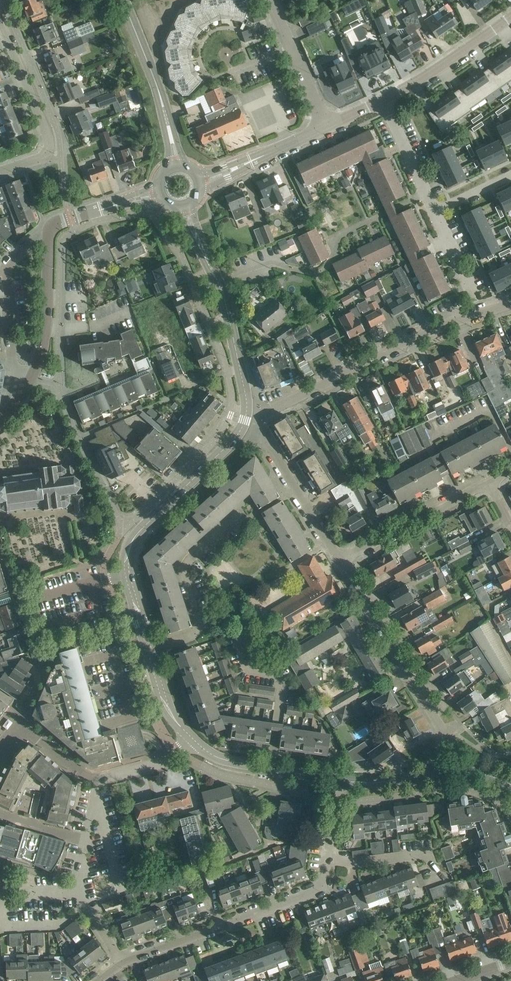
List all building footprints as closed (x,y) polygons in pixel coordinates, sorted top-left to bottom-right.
[(45,11),(40,1),(36,3),(35,0),(26,0),(22,2),(29,17),(31,16),(33,21),(46,15),(45,11)] [(165,51),(167,61),(171,64),(172,65),(168,69),(170,79),(175,82),(175,83),(175,88),(182,95),(188,95),(188,96),(201,82),(203,80),(201,78),(199,76),(197,73),(195,71),(194,68),(193,65),(192,62),(192,59),(192,56),(192,53),(192,50),(192,47),(193,44),(194,41),(196,38),(198,35),(199,33),(202,31),(204,28),(206,27),(208,25),(210,23),(213,22),(215,21),(218,20),(221,20),(237,21),(243,23),(245,19),(251,6),(253,2),(252,0),(202,0),(201,5),(200,5),(195,4),(186,9),(185,14),(184,14),(179,16),(175,25),(176,30),(171,32),(167,41),(168,46),(168,47),(165,51)] [(342,8),(346,16),(366,5),(364,0),(356,0),(342,8)] [(410,15),(416,13),(410,0),(404,3),(410,15)] [(416,13),(417,16),(425,12),(420,0),(411,0),(410,0),(416,13)] [(477,10),(491,0),(470,0),(477,10)] [(76,10),(76,11),(76,12),(76,13),(77,14),(78,15),(79,15),(80,15),(81,15),(82,15),(83,15),(83,14),(84,14),(84,13),(85,12),(85,11),(85,10),(85,9),(84,9),(84,8),(83,7),(82,7),(81,6),(80,6),(79,7),(78,7),(77,7),(77,8),(76,9),(76,10)] [(439,10),(439,11),(425,20),(436,38),(457,24),(451,15),(450,13),(445,6),(439,10)] [(265,19),(261,9),(251,13),(254,23),(265,19)] [(335,10),(329,14),(333,23),(339,20),(335,10)] [(302,28),(312,22),(317,19),(314,13),(298,20),(302,28)] [(382,14),(374,17),(373,18),(380,32),(388,29),(382,14)] [(323,20),(306,27),(310,35),(327,28),(323,20)] [(56,39),(52,30),(55,29),(52,23),(34,30),(40,46),(56,39)] [(256,33),(265,38),(270,28),(260,23),(256,33)] [(408,33),(401,37),(411,53),(423,46),(418,35),(417,36),(414,31),(417,29),(413,23),(405,27),(408,33)] [(67,42),(78,37),(75,28),(63,32),(67,42)] [(252,29),(242,32),(245,42),(255,39),(252,29)] [(390,40),(403,62),(413,57),(411,54),(411,53),(401,37),(397,29),(391,33),(394,38),(390,40)] [(348,36),(340,40),(357,80),(366,75),(367,78),(374,75),(375,76),(384,72),(383,71),(390,68),(377,41),(355,52),(348,36)] [(80,37),(67,43),(73,56),(86,51),(80,37)] [(509,49),(499,57),(510,73),(510,51),(509,49)] [(62,74),(72,70),(67,57),(59,60),(57,54),(55,55),(46,59),(52,74),(61,71),(62,74)] [(332,61),(321,66),(331,87),(337,85),(339,91),(340,90),(345,88),(346,90),(354,87),(353,84),(354,84),(344,62),(341,56),(332,61)] [(489,64),(491,67),(487,70),(500,89),(510,81),(510,73),(499,57),(489,64)] [(487,70),(482,73),(480,70),(470,77),(485,99),(500,89),(487,70)] [(459,84),(462,88),(457,91),(471,111),(472,111),(471,109),(485,99),(470,77),(459,84)] [(69,83),(67,84),(57,87),(64,103),(80,97),(76,87),(71,89),(69,83)] [(98,88),(88,92),(91,98),(101,94),(98,88)] [(125,88),(114,92),(118,101),(119,103),(128,100),(125,88)] [(212,106),(225,100),(220,88),(206,94),(212,106)] [(96,98),(100,108),(118,101),(114,92),(114,91),(96,98)] [(471,111),(457,91),(453,94),(452,92),(441,99),(456,121),(471,111)] [(11,107),(6,93),(0,95),(0,111),(11,107)] [(441,132),(456,121),(441,99),(431,106),(433,110),(428,113),(441,132)] [(213,121),(219,137),(247,125),(237,102),(205,116),(206,120),(207,120),(208,123),(213,121)] [(0,111),(0,127),(17,120),(11,107),(0,111)] [(72,127),(75,135),(77,134),(90,129),(86,122),(91,120),(87,110),(79,113),(70,117),(73,126),(72,127)] [(17,120),(0,127),(0,131),(3,137),(8,135),(11,143),(18,141),(16,137),(23,134),(17,120)] [(207,120),(206,120),(208,123),(196,129),(202,144),(219,137),(213,121),(208,123),(207,120)] [(505,146),(510,143),(510,131),(507,123),(496,128),(505,146)] [(99,134),(101,139),(105,150),(111,148),(113,148),(107,131),(99,134)] [(366,155),(378,149),(369,131),(357,136),(366,155)] [(255,135),(230,143),(232,149),(257,141),(255,135)] [(366,155),(357,136),(345,142),(354,161),(365,156),(366,155)] [(487,146),(496,164),(507,159),(499,141),(487,146)] [(345,142),(333,148),(342,167),(354,161),(345,142)] [(135,167),(133,159),(137,158),(133,147),(129,149),(129,148),(122,151),(120,145),(113,148),(111,148),(119,172),(135,167)] [(476,152),(485,170),(496,164),(487,146),(476,152)] [(451,147),(432,155),(437,166),(456,158),(451,147)] [(330,172),(342,167),(333,148),(321,153),(330,172)] [(365,156),(370,166),(386,159),(380,148),(378,149),(366,155),(365,156)] [(105,150),(98,153),(101,161),(92,164),(94,169),(88,171),(92,182),(108,177),(104,167),(111,164),(105,150)] [(321,153),(309,159),(318,178),(330,172),(321,153)] [(456,158),(437,166),(442,177),(461,168),(456,158)] [(305,184),(318,178),(309,159),(296,165),(298,168),(301,174),(294,177),(307,205),(314,202),(307,186),(305,184)] [(374,180),(393,171),(388,159),(386,159),(370,166),(368,167),(374,180)] [(461,168),(442,177),(447,187),(466,179),(461,168)] [(374,180),(380,192),(389,187),(399,183),(393,171),(374,180)] [(272,177),(258,183),(264,198),(260,200),(264,209),(274,205),(292,196),(287,185),(277,189),(272,177)] [(0,188),(0,203),(6,201),(25,194),(20,180),(8,185),(1,187),(1,188),(0,188)] [(399,183),(389,187),(380,192),(386,205),(391,202),(405,195),(399,183)] [(496,195),(505,213),(510,210),(510,196),(508,189),(496,195)] [(247,204),(245,199),(242,190),(225,197),(228,205),(227,205),(229,210),(230,210),(231,211),(231,210),(235,219),(243,216),(244,217),(251,214),(247,204)] [(11,214),(11,215),(30,208),(25,194),(6,201),(8,207),(9,207),(12,214),(11,214)] [(389,211),(391,216),(398,230),(417,221),(411,209),(397,215),(394,208),(391,202),(386,205),(389,211)] [(30,208),(11,215),(16,228),(35,221),(30,208)] [(480,208),(461,216),(467,227),(485,219),(480,208)] [(312,222),(309,216),(296,223),(299,228),(312,222)] [(6,240),(12,234),(4,224),(6,223),(1,218),(0,219),(0,234),(6,240)] [(490,229),(485,219),(467,227),(472,238),(490,229)] [(404,242),(413,238),(423,233),(417,221),(398,230),(404,242)] [(274,241),(268,225),(260,229),(266,244),(274,241)] [(298,237),(305,251),(323,243),(316,229),(298,237)] [(490,229),(472,238),(477,248),(495,239),(490,229)] [(121,244),(110,248),(110,249),(115,260),(116,262),(128,256),(126,252),(134,249),(137,255),(138,256),(140,256),(141,256),(143,256),(144,255),(145,254),(146,252),(146,250),(146,249),(144,244),(141,245),(135,232),(119,239),(121,244)] [(428,245),(423,233),(413,238),(404,242),(409,255),(427,246),(428,245)] [(394,254),(385,236),(371,242),(380,260),(394,254)] [(102,266),(115,260),(110,249),(110,248),(108,244),(100,247),(96,237),(77,245),(84,261),(85,260),(87,265),(88,266),(90,267),(92,266),(93,265),(94,263),(94,262),(99,260),(102,266)] [(286,239),(277,243),(278,244),(280,250),(282,249),(289,246),(286,239)] [(482,258),(487,256),(492,253),(500,250),(495,239),(477,248),(482,258)] [(380,260),(371,242),(357,249),(359,252),(366,267),(367,266),(380,260)] [(329,257),(323,243),(305,251),(311,265),(329,257)] [(430,254),(427,246),(409,255),(413,262),(430,254)] [(366,267),(359,252),(346,258),(354,276),(368,269),(367,266),(366,267)] [(419,274),(438,266),(432,254),(430,254),(413,262),(419,274)] [(354,276),(346,258),(333,264),(341,282),(354,276)] [(176,288),(174,282),(176,281),(173,273),(174,272),(171,266),(170,266),(170,264),(153,271),(157,281),(152,283),(157,296),(176,288)] [(508,287),(510,286),(510,266),(510,264),(500,269),(508,287)] [(424,287),(434,282),(444,278),(438,266),(419,274),(424,287)] [(393,271),(401,286),(409,282),(401,267),(393,271)] [(508,287),(500,269),(489,274),(498,292),(504,289),(508,287)] [(444,278),(434,282),(424,287),(430,299),(449,290),(444,278)] [(133,280),(125,283),(129,293),(137,290),(133,280)] [(367,297),(379,291),(374,281),(359,288),(349,293),(351,297),(363,291),(367,297)] [(274,293),(270,287),(263,292),(267,298),(274,293)] [(124,288),(117,290),(120,297),(126,294),(124,288)] [(409,296),(406,290),(399,294),(386,300),(394,315),(414,304),(409,296)] [(186,295),(173,300),(179,314),(185,328),(187,334),(191,332),(188,327),(197,323),(191,309),(192,309),(186,295)] [(350,295),(349,295),(341,300),(344,305),(353,300),(350,295)] [(288,314),(276,300),(254,318),(265,332),(288,314)] [(385,319),(375,301),(368,305),(366,300),(356,305),(360,312),(362,311),(371,327),(385,319)] [(350,312),(339,318),(343,326),(345,330),(349,338),(364,330),(360,322),(358,319),(361,318),(362,317),(356,307),(350,310),(350,312)] [(279,341),(283,339),(285,337),(293,332),(288,325),(274,335),(279,341)] [(333,328),(320,335),(326,346),(339,338),(333,328)] [(115,361),(122,360),(122,356),(129,353),(131,360),(142,355),(132,329),(120,334),(123,340),(119,341),(119,340),(108,342),(109,343),(103,343),(103,342),(79,346),(80,352),(78,353),(79,361),(82,361),(82,365),(98,363),(99,367),(95,369),(94,370),(94,371),(94,372),(95,373),(96,374),(97,374),(98,374),(110,369),(107,364),(107,360),(107,359),(115,358),(115,361)] [(299,330),(285,337),(283,339),(285,343),(291,355),(293,357),(301,353),(306,361),(322,353),(315,341),(307,345),(299,330)] [(190,339),(196,353),(195,354),(201,368),(214,362),(208,348),(202,334),(193,338),(191,332),(187,334),(189,340),(190,339)] [(485,338),(488,345),(500,370),(507,367),(504,359),(507,358),(496,333),(485,338)] [(500,370),(488,345),(485,338),(474,343),(483,363),(484,370),(484,371),(486,370),(489,376),(480,380),(487,393),(495,408),(502,405),(510,400),(510,393),(505,382),(500,370)] [(254,366),(255,369),(268,364),(280,359),(291,355),(285,343),(252,356),(256,366),(254,366)] [(152,357),(156,355),(163,372),(166,381),(179,376),(175,367),(172,361),(169,363),(164,352),(163,352),(161,347),(150,352),(152,357)] [(460,350),(444,357),(450,370),(453,376),(469,369),(466,363),(460,350)] [(297,366),(293,357),(291,355),(280,359),(288,380),(301,375),(297,366)] [(98,391),(81,398),(82,398),(86,397),(87,399),(83,400),(84,402),(77,405),(76,404),(74,404),(82,423),(84,423),(82,419),(90,416),(91,420),(102,415),(101,411),(108,408),(110,412),(121,407),(119,404),(127,401),(128,404),(139,399),(138,396),(145,393),(146,396),(158,392),(149,370),(152,369),(147,357),(133,363),(138,375),(139,374),(140,377),(138,377),(139,379),(132,382),(131,380),(120,385),(121,386),(113,390),(112,386),(112,385),(104,388),(105,389),(109,387),(110,389),(106,391),(107,392),(100,395),(98,392),(99,391),(98,391)] [(444,357),(429,364),(435,378),(446,372),(450,370),(444,357)] [(288,380),(280,359),(268,364),(276,385),(288,380)] [(264,390),(276,385),(268,364),(255,369),(264,390)] [(420,368),(404,375),(409,385),(413,396),(429,388),(426,382),(420,368)] [(404,375),(389,383),(395,396),(406,391),(405,387),(409,385),(404,375)] [(452,389),(457,386),(452,375),(447,378),(452,389)] [(487,393),(480,380),(465,387),(472,401),(487,393)] [(371,393),(363,397),(366,402),(373,398),(381,414),(393,409),(382,385),(370,391),(371,393)] [(198,397),(216,413),(223,405),(208,392),(205,396),(202,393),(198,397)] [(412,408),(418,405),(413,396),(407,399),(412,408)] [(209,421),(216,413),(198,397),(195,400),(199,403),(195,408),(209,421)] [(357,397),(349,402),(366,431),(374,427),(357,397)] [(437,416),(446,412),(441,401),(432,405),(437,416)] [(371,448),(374,446),(371,440),(366,431),(349,402),(342,406),(364,445),(368,443),(371,448)] [(507,415),(502,405),(495,408),(499,417),(500,419),(507,415)] [(203,429),(209,421),(195,408),(194,409),(190,406),(187,410),(190,413),(188,416),(203,429)] [(157,415),(150,409),(147,412),(154,418),(157,415)] [(326,415),(321,418),(326,428),(324,430),(327,436),(328,435),(333,443),(340,439),(350,432),(351,432),(346,424),(342,426),(333,411),(331,412),(326,415)] [(145,413),(144,413),(142,416),(160,432),(163,429),(145,413)] [(288,460),(296,456),(307,449),(286,415),(281,418),(272,421),(273,423),(267,426),(276,441),(279,439),(282,444),(279,445),(288,460)] [(196,437),(203,429),(188,416),(185,419),(182,416),(179,420),(182,423),(181,424),(196,437)] [(157,420),(168,430),(170,427),(159,417),(157,420)] [(125,419),(112,425),(116,431),(123,437),(132,445),(131,446),(132,448),(139,454),(145,459),(151,464),(163,474),(176,459),(182,452),(154,427),(148,434),(143,439),(142,437),(143,436),(138,433),(137,433),(134,429),(133,430),(129,425),(126,421),(125,419)] [(171,429),(181,438),(189,445),(196,437),(181,424),(178,429),(174,425),(171,429)] [(431,445),(421,424),(415,427),(425,448),(431,445)] [(506,446),(494,424),(435,455),(446,475),(450,472),(451,474),(458,471),(459,474),(464,471),(463,468),(469,465),(470,468),(479,463),(478,460),(490,454),(492,456),(501,452),(499,449),(506,446)] [(97,436),(90,440),(106,475),(110,473),(112,479),(126,473),(121,462),(130,458),(127,450),(132,448),(131,446),(114,432),(111,425),(95,432),(97,436)] [(422,449),(412,428),(400,434),(409,455),(422,449)] [(314,430),(306,434),(312,446),(320,442),(314,430)] [(398,459),(406,455),(406,454),(400,441),(398,437),(390,441),(398,459)] [(338,450),(331,455),(339,468),(346,464),(338,450)] [(336,485),(315,451),(296,462),(305,477),(308,475),(311,479),(308,481),(317,496),(336,485)] [(387,481),(394,493),(398,502),(405,499),(406,501),(415,497),(414,494),(426,487),(428,490),(437,485),(436,483),(442,479),(441,477),(446,475),(435,455),(387,481)] [(200,506),(190,515),(204,530),(206,533),(210,529),(208,527),(215,522),(219,518),(248,491),(258,482),(260,484),(268,477),(260,464),(255,456),(252,459),(250,460),(247,464),(236,473),(229,480),(217,490),(211,496),(209,498),(204,502),(200,506)] [(394,459),(387,463),(389,467),(397,462),(394,459)] [(4,475),(3,475),(4,484),(0,485),(0,503),(1,503),(1,509),(0,509),(0,510),(1,510),(7,512),(7,514),(9,513),(9,512),(44,507),(44,509),(43,511),(44,511),(45,510),(53,509),(53,510),(66,509),(67,509),(68,509),(67,507),(69,504),(71,504),(71,505),(74,505),(76,516),(85,515),(82,495),(78,495),(77,493),(80,489),(82,489),(83,488),(80,487),(80,482),(82,481),(81,479),(79,480),(75,477),(75,475),(74,475),(73,465),(62,466),(62,464),(61,464),(61,466),(40,469),(39,468),(38,469),(39,470),(39,472),(5,477),(4,475)] [(358,512),(363,509),(353,492),(346,481),(331,490),(344,513),(342,513),(346,520),(352,531),(365,524),(358,512)] [(265,489),(252,497),(259,509),(279,497),(272,484),(265,489)] [(397,506),(390,495),(386,497),(385,494),(378,498),(375,493),(366,497),(362,488),(353,492),(363,509),(372,504),(378,516),(393,509),(392,508),(397,506)] [(282,501),(261,513),(281,546),(282,548),(284,551),(291,562),(309,552),(312,550),(305,538),(289,512),(282,501)] [(464,519),(471,533),(491,522),(484,508),(471,515),(469,511),(459,516),(461,521),(464,519)] [(158,544),(144,557),(148,571),(149,575),(152,574),(155,583),(152,584),(153,585),(154,589),(157,599),(160,598),(163,607),(160,608),(161,610),(162,614),(163,616),(164,621),(168,634),(191,626),(190,621),(187,622),(168,563),(196,538),(198,540),(202,537),(200,534),(186,519),(176,528),(177,530),(172,534),(171,532),(164,538),(158,544)] [(481,565),(486,562),(484,558),(492,553),(492,554),(505,547),(497,532),(476,543),(482,555),(477,558),(481,565)] [(452,550),(457,548),(469,541),(466,536),(460,539),(459,536),(447,542),(452,550)] [(472,548),(469,541),(457,548),(461,554),(472,548)] [(402,553),(410,548),(407,542),(398,547),(402,553)] [(389,554),(389,552),(382,556),(383,558),(371,565),(375,572),(373,573),(374,576),(377,575),(377,576),(396,565),(393,560),(399,557),(395,550),(389,554)] [(425,562),(421,555),(403,566),(407,572),(425,562)] [(491,566),(498,578),(504,575),(510,571),(510,559),(509,556),(498,562),(491,566)] [(313,558),(299,565),(312,587),(272,610),(283,629),(341,594),(330,576),(325,579),(313,558)] [(436,574),(441,572),(435,561),(414,571),(418,580),(435,572),(436,574)] [(9,592),(6,582),(0,564),(0,595),(9,592)] [(504,575),(498,578),(504,590),(510,587),(510,571),(504,575)] [(278,578),(270,583),(274,589),(282,584),(278,578)] [(480,581),(472,585),(474,590),(483,586),(480,581)] [(414,600),(406,587),(408,586),(405,582),(386,593),(391,601),(390,602),(393,607),(394,607),(395,608),(405,602),(406,604),(414,600)] [(483,586),(474,590),(478,598),(483,606),(491,601),(487,594),(483,586)] [(427,609),(445,600),(439,589),(422,599),(427,609)] [(2,621),(3,624),(19,619),(13,603),(12,603),(0,606),(0,615),(2,621)] [(420,623),(423,628),(431,623),(421,606),(401,618),(408,630),(420,623)] [(505,620),(510,617),(510,608),(501,613),(502,615),(494,619),(497,624),(505,620)] [(449,614),(431,623),(435,631),(445,625),(446,627),(454,623),(449,614)] [(373,679),(387,671),(353,615),(340,623),(341,624),(336,627),(335,626),(291,652),(296,660),(300,665),(306,661),(348,636),(373,679)] [(24,635),(19,619),(3,624),(7,636),(8,640),(24,635)] [(478,646),(481,650),(495,672),(499,677),(504,685),(510,681),(510,665),(487,620),(470,632),(478,646)] [(505,620),(497,624),(503,636),(510,632),(505,620)] [(25,638),(24,635),(8,640),(11,649),(25,644),(23,638),(25,638)] [(436,650),(434,646),(441,642),(438,636),(431,640),(427,635),(415,642),(421,653),(426,650),(429,655),(436,650)] [(13,657),(11,649),(8,640),(7,636),(0,638),(0,654),(2,661),(13,657)] [(212,643),(214,651),(222,648),(219,640),(212,643)] [(25,644),(11,649),(13,657),(18,656),(18,655),(28,652),(25,644)] [(462,664),(481,650),(478,646),(469,651),(469,650),(458,657),(462,664)] [(449,651),(446,647),(431,656),(433,660),(427,664),(434,674),(448,666),(445,660),(451,657),(448,651),(449,651)] [(112,731),(112,730),(101,733),(91,699),(76,648),(60,653),(62,659),(58,660),(56,663),(55,666),(34,715),(79,754),(89,763),(94,767),(97,766),(120,759),(119,755),(118,753),(115,741),(114,738),(113,735),(113,734),(112,731)] [(192,648),(184,651),(175,654),(177,660),(174,661),(176,668),(180,666),(184,678),(181,679),(183,686),(186,685),(190,696),(187,697),(189,704),(192,703),(197,715),(194,716),(196,722),(199,721),(202,730),(205,729),(207,735),(225,729),(221,719),(218,720),(192,648)] [(225,655),(222,648),(214,651),(217,658),(225,655)] [(488,676),(495,672),(481,650),(462,664),(453,670),(457,674),(443,684),(445,687),(443,689),(446,693),(448,692),(450,695),(464,685),(465,688),(472,683),(472,682),(470,679),(472,678),(466,670),(475,665),(476,668),(481,665),(482,667),(488,676)] [(13,657),(2,661),(0,661),(0,688),(16,699),(26,685),(24,684),(31,674),(28,672),(33,666),(21,658),(21,659),(20,659),(18,656),(13,657)] [(218,661),(221,669),(228,666),(226,658),(218,661)] [(288,661),(305,690),(319,682),(311,668),(310,669),(306,661),(300,665),(296,660),(290,664),(289,661),(288,661)] [(231,673),(228,666),(221,669),(223,676),(231,673)] [(499,677),(495,672),(488,676),(491,680),(495,680),(499,677)] [(225,679),(227,687),(235,684),(232,677),(225,679)] [(238,691),(235,684),(227,687),(230,694),(238,691)] [(275,688),(255,685),(254,693),(274,696),(275,688)] [(334,711),(360,695),(356,689),(330,705),(334,711)] [(365,709),(369,710),(375,707),(383,720),(390,715),(389,714),(396,709),(394,706),(397,704),(392,696),(391,697),(388,693),(389,692),(388,689),(381,693),(383,695),(375,700),(373,696),(361,703),(365,709)] [(469,694),(456,703),(465,715),(476,706),(480,711),(479,711),(479,712),(490,705),(493,703),(489,697),(484,700),(480,695),(478,696),(475,691),(470,695),(469,694)] [(288,701),(304,703),(305,695),(289,693),(288,701)] [(237,704),(245,705),(246,697),(239,695),(237,704)] [(254,698),(246,697),(245,705),(253,706),(254,698)] [(490,707),(500,725),(502,729),(495,732),(499,740),(505,737),(507,740),(510,738),(510,702),(508,697),(500,701),(490,707)] [(256,706),(264,708),(265,700),(258,698),(256,706)] [(273,701),(265,700),(264,708),(272,709),(273,701)] [(479,712),(478,713),(487,731),(500,725),(490,707),(490,705),(479,712)] [(286,714),(294,715),(295,707),(287,706),(286,714)] [(352,717),(345,706),(333,713),(332,712),(326,715),(333,729),(352,717)] [(294,715),(296,715),(301,716),(302,708),(295,707),(294,715)] [(305,716),(311,717),(313,718),(314,709),(306,708),(305,716)] [(400,728),(406,739),(412,736),(413,737),(413,738),(421,733),(416,724),(415,724),(414,725),(410,718),(405,721),(403,717),(386,728),(390,734),(400,728)] [(269,744),(272,726),(233,720),(230,738),(237,739),(236,743),(243,743),(243,740),(256,742),(255,745),(262,746),(262,743),(269,744)] [(281,730),(279,748),(286,749),(285,753),(291,753),(292,750),(305,752),(304,755),(311,756),(311,753),(324,755),(323,758),(327,759),(330,737),(281,730)] [(364,741),(345,753),(351,763),(351,762),(364,760),(368,759),(368,758),(367,758),(370,756),(371,757),(376,765),(382,761),(383,763),(391,758),(389,756),(393,754),(384,741),(370,751),(364,741)] [(46,756),(45,758),(38,752),(39,750),(34,745),(32,747),(29,744),(25,749),(22,747),(14,757),(8,769),(5,768),(0,779),(0,782),(1,782),(0,785),(0,805),(14,812),(26,787),(29,789),(30,788),(45,792),(40,812),(47,814),(46,821),(65,825),(66,821),(68,821),(70,814),(68,814),(70,804),(72,805),(75,791),(73,790),(75,784),(56,768),(57,766),(46,756)] [(201,793),(204,802),(210,826),(215,825),(218,829),(225,825),(220,817),(239,807),(236,802),(234,802),(229,785),(201,793)] [(141,830),(150,828),(160,825),(160,824),(167,822),(166,817),(171,815),(170,814),(172,813),(171,809),(192,804),(189,791),(134,805),(141,830)] [(479,830),(499,823),(494,809),(492,810),(491,809),(490,808),(490,807),(489,806),(487,805),(486,805),(485,805),(484,804),(482,805),(482,802),(472,803),(471,798),(467,799),(466,797),(465,796),(465,795),(464,795),(463,795),(462,796),(461,796),(461,797),(461,798),(461,802),(447,804),(450,828),(458,827),(458,830),(472,827),(471,825),(477,824),(479,830),(477,831),(479,830)] [(273,801),(270,823),(276,824),(276,826),(287,828),(288,821),(288,820),(291,799),(287,799),(286,799),(286,802),(280,801),(280,802),(273,801)] [(296,800),(291,799),(288,820),(288,821),(308,824),(309,818),(310,818),(311,812),(305,811),(304,811),(301,811),(302,804),(296,803),(296,800)] [(426,803),(415,804),(417,822),(428,821),(428,814),(434,814),(433,809),(433,808),(440,808),(444,807),(443,804),(443,803),(432,804),(426,805),(426,803)] [(415,804),(405,805),(407,824),(417,822),(415,804)] [(405,805),(394,807),(396,825),(397,825),(407,824),(405,805)] [(220,817),(225,825),(240,852),(243,850),(245,853),(259,845),(256,840),(259,839),(240,806),(239,807),(220,817)] [(397,828),(397,825),(396,825),(394,807),(389,807),(389,810),(384,811),(386,830),(397,828)] [(373,810),(375,831),(386,830),(384,811),(377,812),(377,809),(373,810)] [(362,814),(364,832),(375,831),(373,810),(367,810),(368,813),(362,814)] [(364,832),(362,814),(356,815),(355,812),(350,812),(353,834),(364,832)] [(207,863),(195,815),(180,819),(192,866),(207,863)] [(507,861),(503,849),(510,846),(510,835),(507,836),(502,822),(499,823),(479,830),(482,837),(479,838),(483,849),(475,852),(482,872),(490,869),(495,867),(507,863),(507,861)] [(9,854),(17,856),(16,857),(21,859),(51,872),(53,870),(55,867),(57,864),(59,865),(59,864),(63,852),(64,848),(65,845),(66,841),(25,829),(24,830),(6,825),(5,828),(4,828),(0,826),(0,851),(9,854)] [(371,855),(378,854),(376,841),(370,842),(371,855)] [(305,866),(306,858),(308,848),(291,845),(288,861),(296,881),(306,877),(303,867),(304,866),(305,866)] [(454,858),(450,845),(441,849),(445,861),(454,858)] [(367,856),(366,849),(352,851),(353,857),(367,856)] [(218,859),(219,864),(230,860),(229,855),(228,851),(216,855),(218,859)] [(253,877),(247,878),(254,896),(264,893),(264,892),(261,884),(267,882),(263,870),(262,870),(260,864),(258,859),(252,861),(256,872),(252,874),(253,877)] [(286,884),(296,881),(288,861),(278,864),(286,884)] [(451,861),(446,863),(449,873),(454,871),(451,861)] [(263,870),(267,882),(272,880),(276,888),(286,884),(278,864),(269,868),(267,862),(260,864),(262,870),(263,870)] [(425,886),(422,877),(420,873),(415,876),(412,867),(406,869),(405,866),(400,868),(408,888),(410,896),(415,894),(412,887),(417,885),(418,888),(425,886)] [(510,912),(510,866),(497,871),(501,884),(510,912)] [(495,867),(490,869),(496,886),(501,884),(497,871),(495,867)] [(397,873),(391,875),(398,892),(408,888),(400,868),(396,870),(397,873)] [(209,888),(215,886),(211,874),(205,876),(209,888)] [(246,874),(236,877),(244,900),(254,896),(247,878),(246,874)] [(398,892),(391,875),(386,877),(385,874),(380,875),(387,896),(398,892)] [(376,880),(371,882),(377,900),(387,896),(380,875),(375,877),(376,880)] [(244,900),(237,882),(236,877),(225,881),(227,886),(234,904),(244,900)] [(480,887),(477,878),(469,881),(472,890),(480,887)] [(358,897),(363,909),(369,907),(367,903),(377,900),(371,882),(365,884),(364,881),(359,883),(364,895),(358,897)] [(452,881),(447,883),(451,895),(456,893),(452,881)] [(451,895),(447,883),(441,885),(445,897),(451,895)] [(439,899),(445,897),(441,885),(435,887),(439,899)] [(227,886),(217,889),(223,907),(234,904),(227,886)] [(429,889),(433,901),(439,899),(435,887),(429,889)] [(132,893),(125,895),(129,905),(136,903),(134,897),(132,893)] [(350,893),(340,897),(346,915),(363,909),(358,897),(352,899),(350,893)] [(176,896),(165,900),(171,917),(176,915),(179,923),(189,920),(190,920),(183,902),(182,897),(181,894),(176,896)] [(110,901),(112,907),(124,903),(122,896),(110,901)] [(340,897),(329,901),(336,919),(338,923),(342,921),(340,917),(346,915),(340,897)] [(200,916),(197,906),(193,898),(183,902),(190,920),(200,916)] [(171,917),(165,900),(158,903),(155,902),(152,903),(150,905),(149,906),(158,931),(162,930),(161,927),(167,925),(165,919),(171,917)] [(329,901),(319,904),(326,923),(336,919),(329,901)] [(305,916),(300,918),(300,919),(303,928),(309,926),(310,927),(311,930),(311,931),(317,929),(316,926),(326,923),(319,904),(309,908),(303,910),(305,916)] [(139,910),(140,915),(147,932),(152,930),(153,933),(158,931),(149,906),(139,910)] [(478,912),(470,915),(472,920),(475,928),(475,929),(483,926),(478,912)] [(493,919),(501,943),(510,939),(510,929),(509,923),(507,924),(503,912),(492,916),(493,919)] [(147,932),(140,915),(130,918),(138,939),(142,937),(141,934),(147,932)] [(133,940),(138,939),(130,918),(120,922),(126,940),(132,938),(133,940)] [(501,943),(493,919),(485,922),(488,931),(483,933),(488,947),(501,943)] [(75,920),(70,924),(77,935),(82,931),(75,920)] [(472,920),(466,922),(469,930),(475,928),(472,920)] [(70,924),(65,928),(72,938),(77,935),(70,924)] [(373,929),(377,936),(382,934),(378,926),(373,929)] [(440,927),(433,930),(437,942),(445,939),(440,927)] [(430,945),(437,942),(433,930),(425,932),(430,945)] [(471,937),(458,941),(463,956),(477,952),(471,937)] [(94,938),(85,945),(97,960),(105,953),(94,938)] [(81,948),(77,952),(88,966),(97,960),(85,945),(81,940),(77,943),(81,948)] [(277,964),(288,960),(281,940),(269,944),(276,964),(277,964)] [(409,952),(405,940),(399,943),(403,954),(409,952)] [(463,956),(458,941),(445,946),(450,961),(463,956)] [(269,944),(258,948),(267,970),(278,966),(277,964),(276,964),(269,944)] [(258,948),(248,952),(255,972),(256,974),(267,970),(258,948)] [(364,967),(357,948),(350,951),(356,970),(364,967)] [(420,955),(421,958),(419,959),(423,970),(439,965),(435,955),(433,949),(423,952),(423,954),(420,955)] [(77,952),(65,961),(70,976),(77,970),(79,973),(88,966),(77,952)] [(248,952),(237,956),(244,976),(255,972),(248,952)] [(17,960),(18,978),(23,978),(24,980),(28,980),(29,980),(27,954),(17,955),(17,960)] [(28,956),(28,954),(27,954),(29,980),(40,980),(39,962),(38,955),(28,956)] [(177,954),(173,955),(180,976),(190,972),(190,970),(197,967),(193,955),(185,958),(184,955),(178,957),(177,954)] [(7,979),(18,978),(17,960),(10,960),(10,957),(9,955),(4,955),(4,957),(4,961),(6,961),(7,979)] [(49,955),(49,957),(50,980),(61,979),(61,976),(70,976),(65,961),(55,961),(54,955),(49,955)] [(169,960),(164,962),(170,979),(180,976),(173,955),(168,957),(169,960)] [(234,980),(244,976),(237,956),(226,960),(234,980)] [(44,962),(39,962),(40,980),(50,980),(49,957),(44,957),(44,962)] [(327,973),(334,971),(329,957),(323,959),(327,973)] [(348,978),(351,977),(357,975),(355,970),(353,971),(349,958),(339,962),(341,967),(343,966),(344,967),(337,970),(339,976),(346,973),(348,978)] [(397,966),(386,970),(388,976),(393,974),(395,980),(411,974),(406,958),(395,962),(397,966)] [(234,980),(226,960),(216,964),(222,980),(235,980),(234,980)] [(153,963),(159,980),(165,980),(170,979),(164,962),(158,964),(157,961),(153,963)] [(362,973),(365,980),(383,980),(380,971),(383,970),(380,961),(369,965),(371,970),(362,973)] [(139,978),(140,980),(159,980),(153,963),(148,965),(149,967),(143,970),(145,976),(139,978)] [(216,964),(204,968),(205,970),(199,972),(200,974),(202,980),(222,980),(216,964)] [(297,968),(289,971),(292,978),(300,975),(297,968)]
